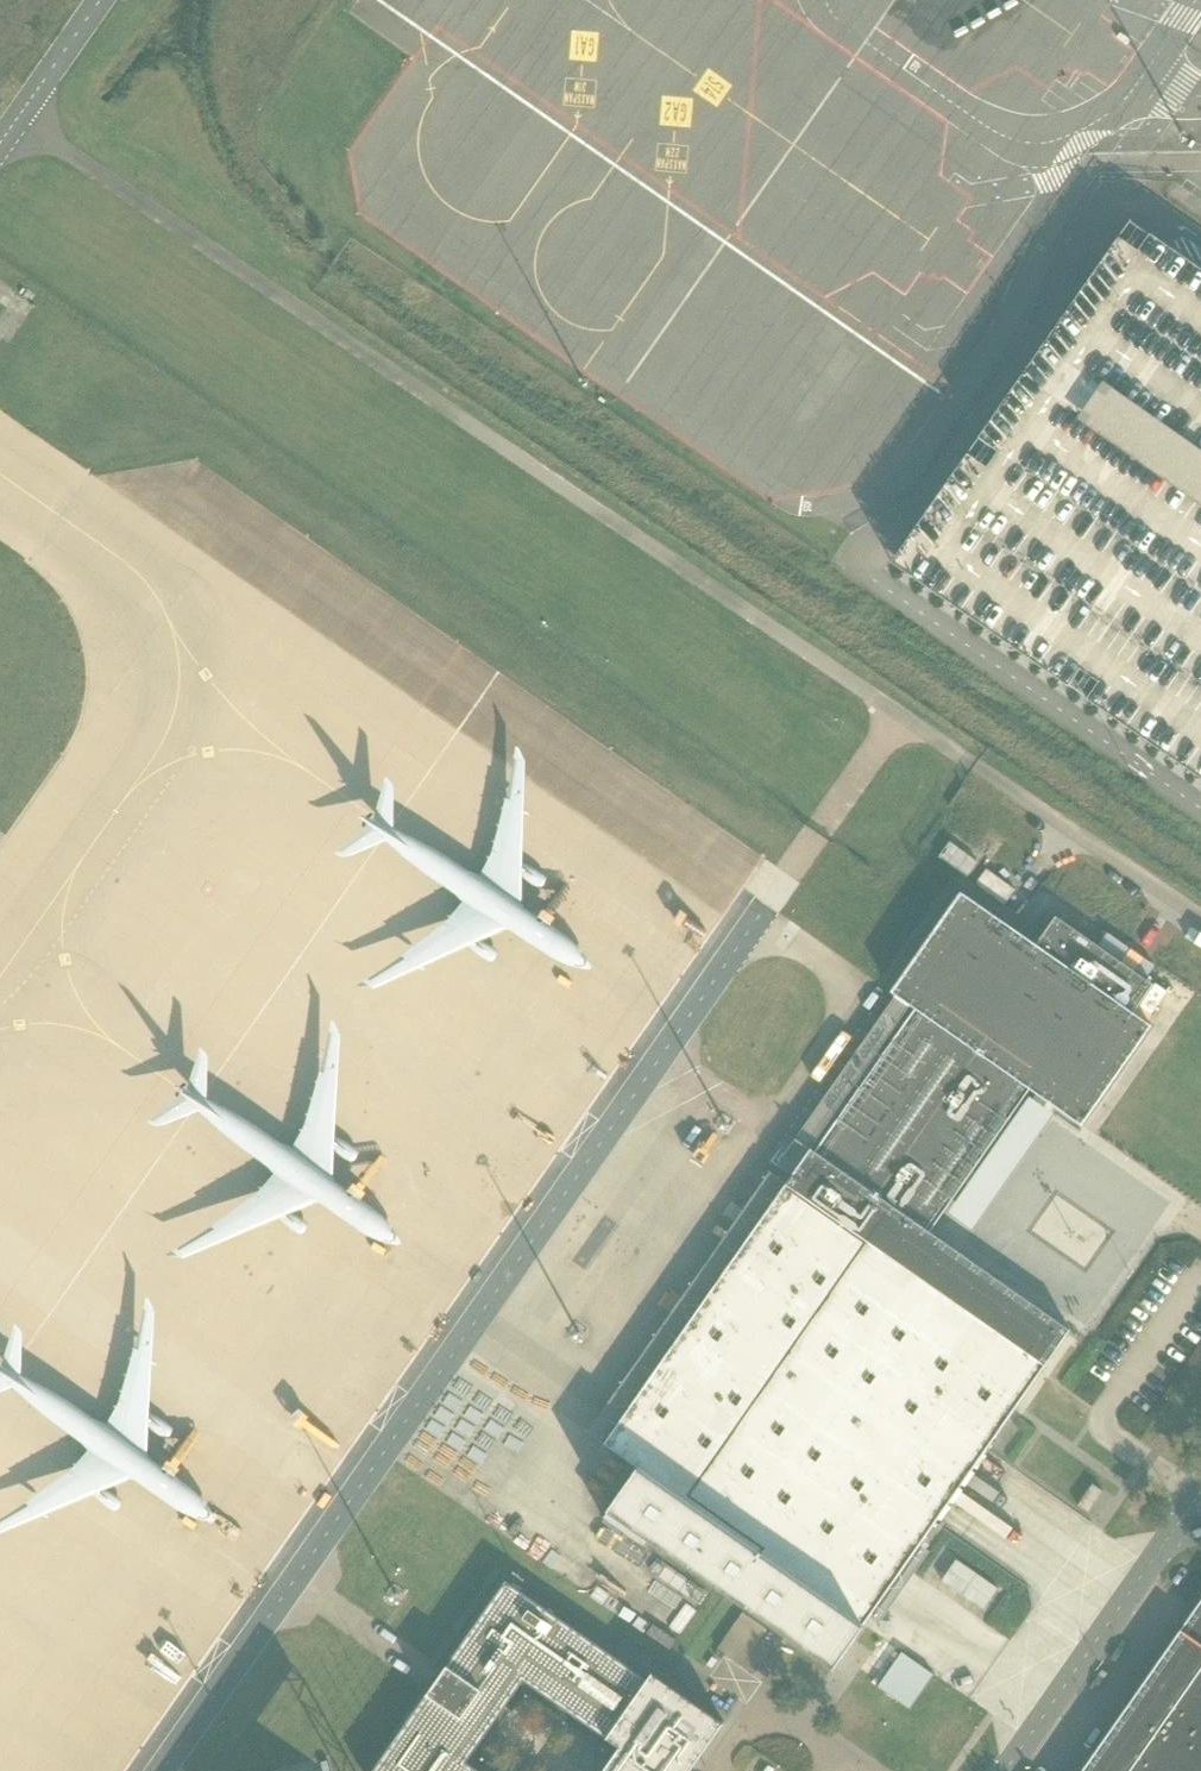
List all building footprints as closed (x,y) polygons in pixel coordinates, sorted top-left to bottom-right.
[(890,563),(1200,780),(1200,269),(1149,233),(1130,219),(890,563)] [(950,842),(938,857),(956,870),(968,878),(979,863),(978,863),(950,842)] [(975,884),(1004,905),(1015,890),(986,869),(975,884)] [(791,1175),(786,1183),(1045,1365),(1069,1331),(1069,1330),(1070,1330),(929,1231),(963,1183),(967,1185),(976,1191),(985,1177),(977,1171),(973,1169),(1029,1089),(1036,1094),(1032,1099),(1050,1111),(1053,1106),(1082,1126),(1082,1125),(1152,1026),(1141,1018),(1132,1012),(1137,1006),(1152,984),(1133,971),(1125,965),(1055,916),(1036,945),(1028,939),(1013,929),(960,892),(956,898),(891,991),(895,995),(910,1005),(914,1008),(881,1056),(859,1088),(815,1151),(810,1148),(791,1175)] [(863,1625),(904,1566),(935,1523),(935,1522),(986,1450),(986,1449),(1045,1365),(786,1183),(604,1443),(604,1444),(637,1467),(863,1625)] [(863,1625),(637,1467),(607,1510),(608,1511),(603,1517),(611,1523),(645,1547),(650,1540),(714,1585),(715,1585),(726,1594),(833,1668),(854,1639),(863,1625)] [(1078,1505),(1088,1512),(1103,1491),(1092,1484),(1078,1505)] [(941,1580),(983,1610),(998,1588),(956,1559),(941,1580)] [(466,1762),(497,1718),(523,1680),(604,1737),(606,1738),(605,1738),(619,1747),(653,1770),(690,1770),(724,1722),(652,1672),(648,1678),(647,1679),(613,1655),(542,1606),(535,1601),(529,1597),(506,1581),(440,1675),(430,1690),(373,1770),(479,1770),(466,1762)] [(1194,1609),(1178,1632),(1095,1751),(1088,1761),(1081,1770),(1200,1770),(1200,1599),(1194,1609)] [(751,1672),(768,1648),(759,1641),(767,1630),(742,1612),(717,1649),(751,1672)] [(934,1675),(901,1652),(877,1687),(910,1710),(934,1675)]
